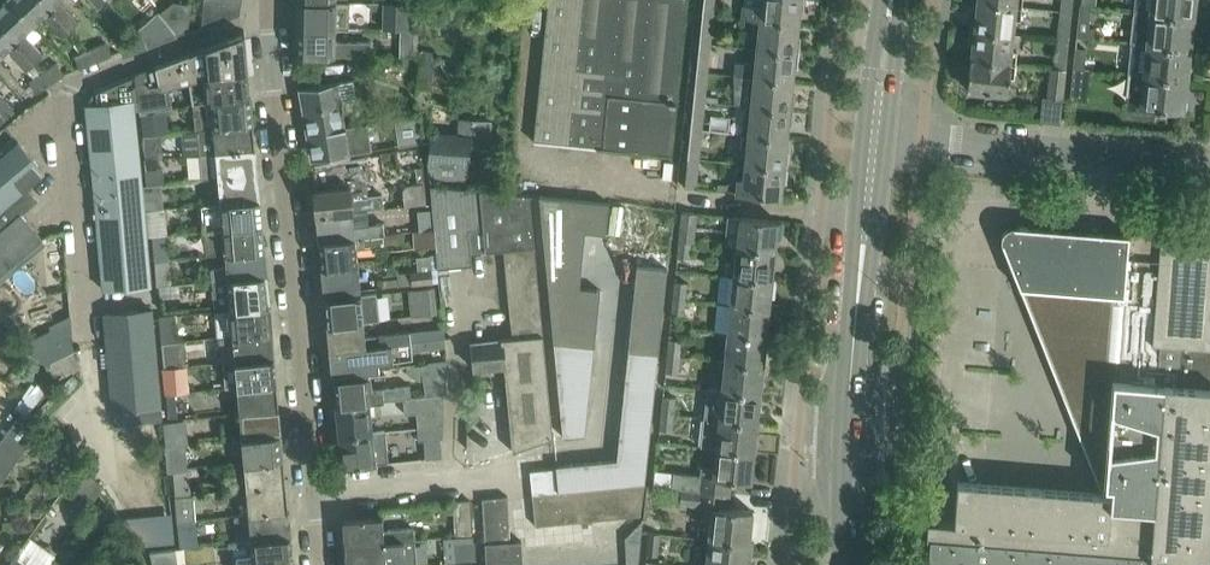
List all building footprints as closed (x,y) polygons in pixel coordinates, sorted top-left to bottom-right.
[(9,0),(4,0),(0,3),(0,26),(33,63),(35,61),(43,53),(34,43),(43,34),(34,25),(32,26),(9,0)] [(41,0),(9,0),(32,26),(34,25),(43,17),(62,37),(69,30),(41,0)] [(69,30),(79,21),(60,0),(61,0),(41,0),(69,30)] [(240,0),(204,0),(202,28),(239,14),(240,0)] [(532,142),(669,156),(669,154),(667,154),(673,104),(674,105),(675,101),(673,101),(684,0),(549,0),(534,140),(533,139),(532,142)] [(703,11),(714,12),(715,0),(704,0),(703,11)] [(804,0),(761,0),(760,5),(743,3),(742,15),(754,16),(798,20),(800,7),(803,7),(804,0)] [(1134,10),(1149,11),(1149,12),(1194,17),(1196,0),(1135,0),(1134,10)] [(159,10),(159,11),(178,33),(189,30),(191,3),(174,1),(161,11),(159,10)] [(298,2),(298,28),(335,29),(350,29),(351,2),(298,2)] [(1021,18),(1022,6),(978,2),(977,16),(972,17),(971,30),(1015,34),(1016,18),(1021,18)] [(409,3),(383,3),(383,27),(400,28),(408,28),(409,3)] [(1089,26),(1091,6),(1080,4),(1076,36),(1094,37),(1095,26),(1089,26)] [(1149,12),(1149,11),(1134,10),(1130,41),(1191,48),(1194,17),(1149,12)] [(152,30),(141,34),(150,45),(178,35),(178,33),(159,11),(145,23),(152,30)] [(703,11),(701,27),(713,28),(714,12),(703,11)] [(797,34),(798,20),(754,16),(753,31),(758,31),(756,45),(799,50),(800,34),(797,34)] [(1059,23),(1057,39),(1069,40),(1070,24),(1059,23)] [(0,26),(0,55),(7,49),(26,70),(33,63),(0,26)] [(335,40),(335,29),(298,28),(297,55),(370,56),(370,41),(335,40)] [(413,55),(413,28),(408,28),(400,28),(400,55),(413,55)] [(1013,49),(1015,34),(971,30),(969,44),(974,47),(973,58),(971,58),(971,59),(1016,64),(1018,50),(1013,49)] [(150,45),(141,34),(120,41),(125,54),(150,45)] [(246,73),(243,34),(135,73),(138,95),(160,89),(160,87),(168,85),(194,78),(209,74),(210,76),(246,73)] [(1057,39),(1055,55),(1067,56),(1069,40),(1057,39)] [(107,40),(90,47),(96,60),(113,53),(107,40)] [(1130,41),(1127,72),(1129,72),(1187,79),(1191,48),(1130,41)] [(797,65),(799,50),(756,45),(754,62),(735,60),(734,73),(748,75),(749,73),(792,78),(794,65),(797,65)] [(1084,67),(1086,48),(1075,46),(1073,66),(1084,67)] [(96,60),(90,47),(73,54),(79,67),(96,60)] [(698,52),(697,68),(709,69),(710,53),(698,52)] [(1008,93),(1010,75),(1015,76),(1016,64),(971,59),(968,88),(971,89),(972,93),(982,93),(983,90),(1008,93)] [(51,81),(67,71),(58,61),(44,70),(51,81)] [(1062,98),(1066,69),(1054,68),(1054,66),(1050,66),(1047,96),(1062,98)] [(1085,100),(1088,68),(1084,67),(1073,66),(1069,99),(1085,100)] [(420,68),(417,85),(445,89),(448,72),(420,68)] [(697,68),(695,84),(707,85),(708,72),(709,69),(697,68)] [(51,81),(44,70),(29,80),(36,92),(51,81)] [(1129,72),(1125,111),(1139,112),(1140,106),(1184,110),(1187,79),(1129,72)] [(248,97),(246,73),(210,76),(209,74),(194,78),(196,103),(250,98),(250,97),(248,97)] [(791,91),(792,78),(749,73),(748,75),(747,88),(752,89),(750,102),(793,107),(795,91),(791,91)] [(151,285),(130,75),(94,90),(97,104),(85,105),(103,289),(151,285)] [(352,80),(299,89),(306,134),(346,127),(342,105),(357,103),(352,80)] [(160,87),(160,89),(138,95),(138,97),(139,109),(171,103),(168,85),(160,87)] [(4,119),(15,110),(0,93),(0,114),(4,119)] [(252,123),(250,98),(196,103),(198,127),(198,128),(252,123)] [(791,122),(793,107),(750,102),(749,120),(744,119),(743,131),(787,135),(788,122),(791,122)] [(693,109),(691,125),(703,126),(704,110),(693,109)] [(407,117),(397,119),(401,145),(423,141),(421,128),(419,115),(407,117)] [(429,130),(428,163),(428,177),(467,179),(468,166),(469,166),(469,158),(483,159),(484,138),(486,138),(488,118),(473,117),(473,116),(467,116),(459,115),(458,125),(458,132),(429,130)] [(170,131),(168,117),(142,121),(143,135),(161,133),(170,131)] [(254,148),(252,123),(198,128),(201,153),(216,152),(254,148)] [(368,124),(346,127),(306,134),(310,158),(372,148),(368,124)] [(691,125),(689,141),(701,143),(703,126),(691,125)] [(785,148),(787,135),(743,131),(741,146),(746,146),(744,161),(787,166),(789,148),(785,148)] [(161,133),(143,135),(146,158),(163,156),(161,133)] [(0,156),(0,275),(42,239),(21,214),(37,200),(26,187),(44,172),(18,141),(0,156)] [(254,149),(254,148),(216,152),(201,153),(203,178),(218,177),(256,174),(253,149),(254,149)] [(368,193),(367,182),(364,159),(311,165),(316,215),(353,211),(353,210),(354,210),(354,208),(383,205),(382,192),(368,193)] [(786,183),(787,166),(744,161),(743,177),(737,176),(735,192),(780,197),(782,183),(786,183)] [(675,164),(665,163),(664,177),(673,178),(675,164)] [(163,166),(147,168),(146,168),(148,184),(165,182),(163,166)] [(687,171),(685,187),(696,188),(698,172),(687,171)] [(258,198),(256,174),(218,177),(221,202),(259,199),(259,198),(258,198)] [(543,335),(530,194),(431,184),(433,208),(435,230),(436,248),(441,307),(452,306),(449,267),(472,265),(470,252),(503,249),(512,338),(543,335)] [(609,203),(539,195),(542,224),(585,229),(585,231),(605,233),(609,203)] [(221,202),(202,204),(205,229),(261,224),(259,199),(221,202)] [(152,234),(153,235),(168,234),(166,206),(145,209),(148,235),(152,234)] [(435,230),(433,208),(417,209),(419,231),(435,230)] [(695,240),(697,212),(681,210),(678,239),(695,240)] [(354,225),(353,211),(316,215),(319,241),(384,234),(383,222),(354,225)] [(724,242),(724,244),(736,244),(774,248),(777,219),(739,215),(739,216),(737,230),(725,229),(725,230),(726,230),(725,242),(724,242)] [(261,224),(205,229),(207,255),(225,253),(262,250),(263,250),(261,224)] [(585,229),(542,224),(543,239),(584,243),(585,231),(585,229)] [(1209,378),(1209,374),(1209,241),(1161,237),(1161,228),(1129,226),(1129,235),(1015,226),(1012,226),(1009,226),(1007,227),(1006,228),(1004,230),(1003,232),(1002,234),(1001,236),(1001,238),(1001,240),(1002,243),(1091,466),(1105,467),(1104,484),(1111,485),(1110,489),(1110,493),(957,481),(954,522),(945,522),(927,520),(926,535),(929,535),(927,564),(1201,564),(1202,562),(1207,562),(1209,522),(1209,378)] [(436,248),(435,230),(419,231),(421,249),(436,248)] [(170,259),(168,234),(153,235),(155,261),(170,259)] [(386,244),(384,234),(319,241),(321,267),(358,263),(357,247),(386,244)] [(584,243),(543,239),(544,254),(582,257),(584,243)] [(695,241),(695,240),(678,239),(677,256),(690,258),(692,241),(695,241)] [(771,277),(774,248),(736,244),(733,273),(771,277)] [(265,275),(262,250),(225,253),(226,266),(211,267),(212,280),(214,280),(214,279),(265,275)] [(433,282),(430,254),(416,255),(418,269),(397,272),(398,277),(382,279),(383,286),(433,282)] [(582,257),(544,254),(546,268),(581,272),(582,257)] [(172,284),(172,283),(170,259),(155,261),(157,285),(159,284),(159,285),(172,284)] [(361,289),(358,263),(321,267),(324,293),(361,289)] [(637,266),(634,292),(664,295),(667,268),(637,266)] [(581,272),(546,268),(547,283),(579,286),(581,272)] [(769,306),(771,277),(733,273),(730,302),(769,306)] [(267,303),(265,275),(214,279),(214,280),(217,305),(230,303),(230,307),(267,303)] [(687,281),(675,280),(674,280),(672,296),(686,297),(687,281)] [(180,294),(179,283),(178,282),(172,283),(172,284),(159,285),(160,297),(180,294)] [(579,286),(547,283),(549,298),(599,303),(600,289),(579,287),(579,286)] [(433,287),(419,288),(421,313),(436,312),(433,287)] [(634,292),(631,321),(661,324),(664,295),(634,292)] [(376,293),(325,298),(328,324),(364,321),(378,319),(376,293)] [(684,315),(686,297),(672,296),(671,313),(684,315)] [(599,303),(549,298),(550,312),(576,315),(597,317),(599,303)] [(766,335),(769,306),(730,302),(727,331),(766,335)] [(270,332),(267,306),(267,303),(230,307),(230,309),(217,310),(220,336),(270,332)] [(165,464),(152,309),(103,314),(112,410),(116,409),(118,423),(119,432),(134,431),(137,466),(165,464)] [(576,315),(550,312),(552,327),(596,331),(597,317),(576,315)] [(177,341),(177,340),(174,314),(159,315),(162,342),(177,341)] [(71,319),(21,344),(45,362),(46,363),(73,349),(74,348),(71,319)] [(365,335),(364,321),(328,324),(330,350),(445,338),(444,326),(410,330),(410,329),(379,332),(379,333),(365,335)] [(631,321),(628,349),(658,353),(661,324),(631,321)] [(596,331),(552,327),(553,342),(594,346),(596,331)] [(763,363),(766,335),(727,331),(724,359),(763,363)] [(270,332),(220,336),(222,362),(235,361),(272,357),(270,332)] [(543,335),(512,338),(471,343),(474,369),(487,367),(488,373),(495,373),(494,367),(503,366),(512,451),(553,437),(543,335)] [(682,339),(670,337),(668,337),(667,354),(680,355),(682,339)] [(446,346),(445,338),(330,350),(333,375),(369,372),(369,371),(379,369),(378,361),(413,356),(412,350),(446,346)] [(186,365),(183,340),(183,339),(177,340),(177,341),(162,342),(164,367),(186,365)] [(593,360),(594,346),(553,342),(555,356),(593,360)] [(82,367),(73,349),(46,363),(55,379),(82,367)] [(658,353),(628,349),(626,364),(657,367),(658,353)] [(679,372),(680,355),(667,354),(665,371),(679,372)] [(591,374),(593,360),(555,356),(556,371),(591,374)] [(237,386),(276,383),(273,357),(272,357),(235,361),(237,386)] [(760,392),(763,363),(724,359),(721,388),(760,392)] [(424,379),(425,394),(441,392),(446,377),(446,360),(407,365),(408,372),(419,380),(424,379)] [(55,379),(46,363),(45,362),(10,412),(16,417),(0,439),(0,482),(32,438),(36,431),(25,423),(55,380),(55,379)] [(655,381),(657,367),(626,364),(625,378),(655,381)] [(188,390),(186,365),(164,367),(167,393),(175,392),(175,391),(188,390)] [(590,389),(591,374),(556,371),(557,386),(590,389)] [(403,396),(412,395),(410,384),(372,388),(371,377),(333,380),(335,404),(370,401),(370,400),(403,397),(403,396)] [(654,396),(655,381),(625,378),(623,393),(654,396)] [(278,408),(276,383),(237,386),(240,412),(277,408),(278,408)] [(588,403),(590,389),(557,386),(559,400),(588,403)] [(757,421),(760,392),(721,388),(707,387),(704,416),(757,421)] [(178,418),(175,392),(167,393),(169,419),(178,418)] [(444,392),(441,392),(425,394),(412,395),(403,396),(403,397),(405,413),(417,411),(418,427),(444,424),(444,423),(444,392)] [(623,393),(622,407),(652,410),(654,396),(623,393)] [(676,396),(664,395),(663,395),(661,411),(674,413),(676,396)] [(588,403),(559,400),(562,437),(585,434),(588,403)] [(373,431),(370,401),(335,404),(338,435),(373,431)] [(652,410),(622,407),(620,421),(651,424),(652,410)] [(279,434),(277,408),(240,412),(242,437),(279,434)] [(672,430),(674,413),(661,411),(659,428),(672,430)] [(754,450),(757,421),(704,416),(701,445),(715,447),(715,446),(754,450)] [(651,424),(620,421),(619,436),(649,439),(651,424)] [(443,436),(444,424),(418,427),(419,439),(423,439),(425,458),(442,457),(439,437),(443,436)] [(182,429),(164,431),(165,445),(184,443),(182,429)] [(385,430),(373,431),(338,435),(342,467),(377,464),(377,462),(388,461),(385,430)] [(281,459),(281,458),(279,434),(242,437),(244,463),(281,459)] [(619,436),(616,459),(619,485),(623,485),(645,483),(649,439),(619,436)] [(34,437),(26,449),(46,462),(53,451),(34,437)] [(188,468),(186,443),(184,443),(165,445),(168,471),(173,471),(173,470),(188,468)] [(751,479),(754,450),(715,446),(715,447),(713,467),(701,465),(700,474),(673,471),(672,486),(681,487),(681,489),(729,494),(730,477),(751,479)] [(59,451),(52,462),(70,475),(77,465),(59,451)] [(285,485),(282,459),(282,458),(281,458),(281,459),(244,463),(247,488),(285,485)] [(616,459),(600,461),(603,487),(608,486),(619,485),(616,459)] [(600,461),(586,462),(588,488),(594,488),(603,487),(600,461)] [(588,488),(586,462),(571,464),(574,490),(578,489),(588,488)] [(104,485),(80,464),(67,482),(94,500),(104,485)] [(574,490),(571,464),(556,465),(556,468),(558,491),(564,491),(574,490)] [(191,493),(188,468),(173,470),(173,471),(176,495),(191,493)] [(556,468),(529,471),(532,493),(532,494),(548,492),(558,491),(556,468)] [(645,483),(623,485),(626,516),(641,515),(645,484),(645,483)] [(287,510),(285,485),(247,488),(249,514),(286,510),(286,511),(287,510)] [(619,485),(608,486),(611,518),(626,516),(623,485),(619,485)] [(603,487),(594,488),(597,519),(611,518),(608,486),(603,487)] [(588,488),(578,489),(581,520),(582,520),(583,525),(589,524),(588,520),(597,519),(594,488),(588,488)] [(581,520),(578,489),(574,490),(564,491),(567,522),(581,520)] [(727,507),(729,494),(681,489),(680,502),(707,505),(705,519),(710,519),(708,537),(748,541),(752,510),(727,507)] [(567,522),(564,491),(558,491),(548,492),(551,523),(567,522)] [(551,523),(548,492),(532,494),(535,525),(551,523)] [(194,493),(191,493),(176,495),(178,520),(196,518),(194,493)] [(508,495),(483,497),(487,564),(523,564),(522,540),(511,540),(508,495)] [(470,500),(452,502),(455,536),(473,534),(470,500)] [(288,536),(286,511),(286,510),(249,514),(251,538),(251,539),(288,536)] [(384,529),(383,517),(344,520),(346,545),(415,540),(414,527),(384,529)] [(199,545),(196,518),(178,520),(180,547),(199,545)] [(640,530),(641,521),(625,536),(627,564),(637,564),(640,530)] [(660,532),(648,531),(647,553),(658,554),(660,532)] [(288,536),(251,539),(251,538),(229,541),(231,564),(255,564),(290,553),(288,536)] [(748,541),(708,537),(705,564),(746,564),(748,541)] [(476,558),(475,539),(455,540),(455,559),(476,558)] [(415,540),(346,545),(347,564),(412,564),(417,564),(415,540)] [(149,550),(152,561),(153,564),(178,564),(175,548),(149,550)] [(14,554),(6,564),(29,564),(14,554)]
